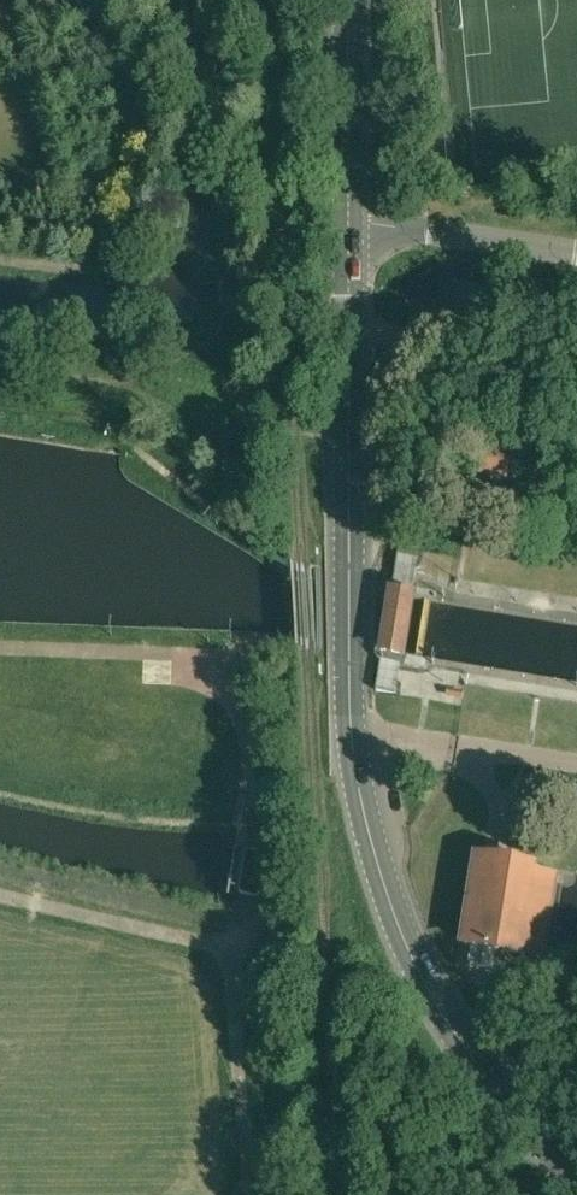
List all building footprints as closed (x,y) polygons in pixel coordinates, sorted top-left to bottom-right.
[(505,480),(509,459),(482,454),(479,476),(505,480)] [(403,655),(413,595),(393,592),(383,652),(403,655)] [(543,955),(556,873),(478,860),(464,944),(473,945),(470,963),(536,974),(538,954),(543,955)]
